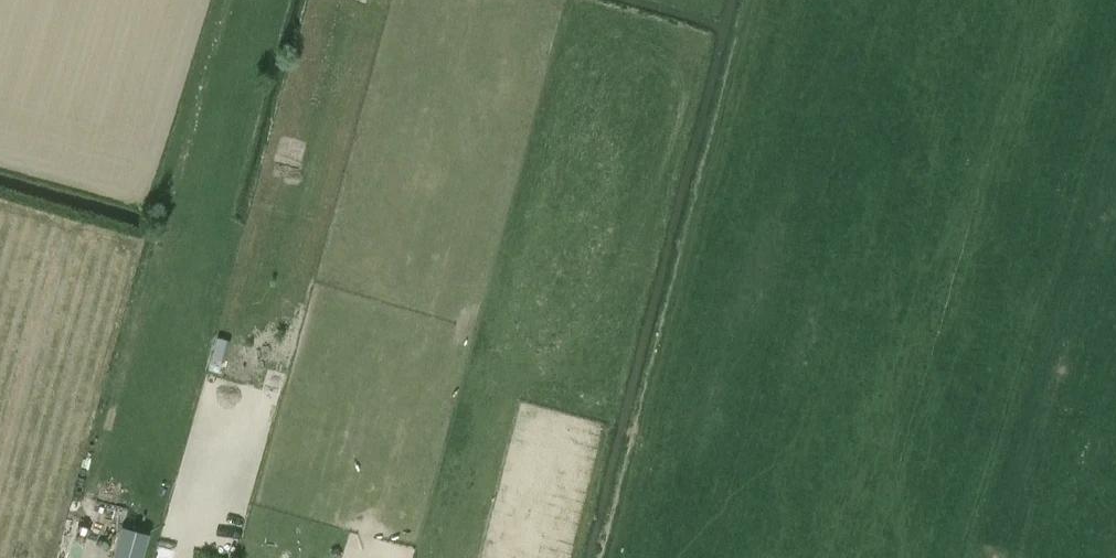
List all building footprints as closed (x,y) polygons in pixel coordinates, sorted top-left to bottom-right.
[(149,534),(121,525),(111,557),(142,557),(149,534)]
